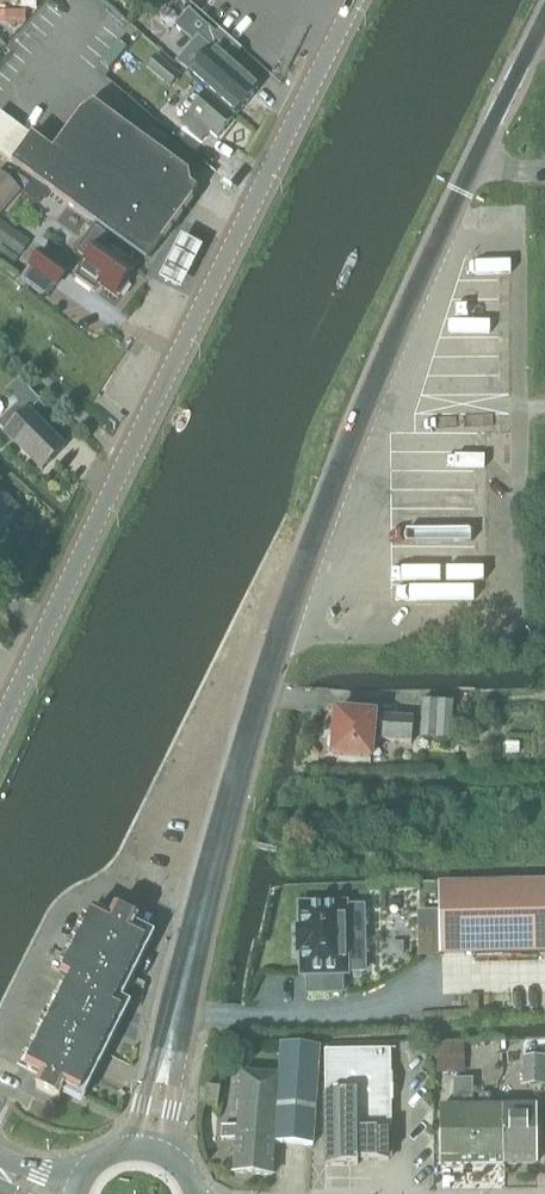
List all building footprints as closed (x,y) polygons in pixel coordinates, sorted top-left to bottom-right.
[(156,20),(178,40),(175,43),(188,53),(211,71),(200,84),(237,114),(254,93),(248,89),(253,83),(221,58),(231,47),(235,43),(219,28),(215,32),(179,0),(173,0),(156,20)] [(157,56),(146,68),(169,88),(179,76),(157,56)] [(217,138),(236,115),(207,92),(181,124),(203,141),(210,132),(217,138)] [(146,261),(150,264),(199,191),(191,185),(189,174),(94,105),(81,114),(53,152),(0,113),(0,154),(97,224),(146,261)] [(12,167),(6,175),(25,190),(31,182),(12,167)] [(19,190),(0,174),(0,212),(19,190)] [(140,270),(146,261),(97,224),(80,249),(80,253),(89,260),(76,278),(96,293),(101,286),(119,299),(140,270)] [(181,237),(160,279),(182,290),(203,247),(181,237)] [(58,284),(69,270),(43,251),(33,266),(58,284)] [(66,449),(31,414),(43,402),(20,379),(7,392),(19,404),(0,424),(0,426),(45,471),(66,449)] [(13,517),(0,505),(0,530),(13,517)] [(422,701),(420,739),(452,741),(454,702),(422,701)] [(379,716),(379,715),(337,711),(333,756),(375,760),(376,741),(413,743),(415,718),(384,716),(379,716)] [(418,911),(420,956),(442,955),(544,952),(544,882),(440,885),(441,910),(418,911)] [(298,903),(299,926),(296,926),(296,954),(299,953),(300,975),(307,975),(307,992),(342,991),(342,974),(347,974),(345,902),(298,903)] [(139,920),(115,908),(110,917),(95,910),(61,978),(69,982),(25,1070),(41,1077),(35,1088),(60,1100),(66,1089),(80,1095),(124,1007),(116,1003),(149,938),(134,930),(139,920)] [(523,1039),(524,1086),(544,1085),(544,1039),(523,1039)] [(315,1146),(321,1048),(281,1045),(279,1075),(243,1072),(238,1127),(223,1126),(222,1139),(237,1140),(235,1173),(274,1176),(276,1144),(315,1146)] [(467,1048),(441,1047),(441,1075),(466,1075),(466,1067),(467,1067),(467,1048)] [(357,1127),(389,1127),(393,1127),(392,1050),(325,1050),(325,1093),(357,1093),(357,1127)] [(474,1106),(474,1079),(454,1079),(454,1106),(441,1107),(442,1164),(505,1164),(504,1106),(474,1106)] [(218,1107),(222,1087),(208,1085),(204,1105),(218,1107)] [(389,1129),(389,1127),(357,1127),(357,1093),(325,1093),(324,1093),(325,1166),(358,1165),(358,1157),(389,1157),(389,1129)] [(504,1106),(505,1164),(538,1164),(537,1106),(504,1106)]
